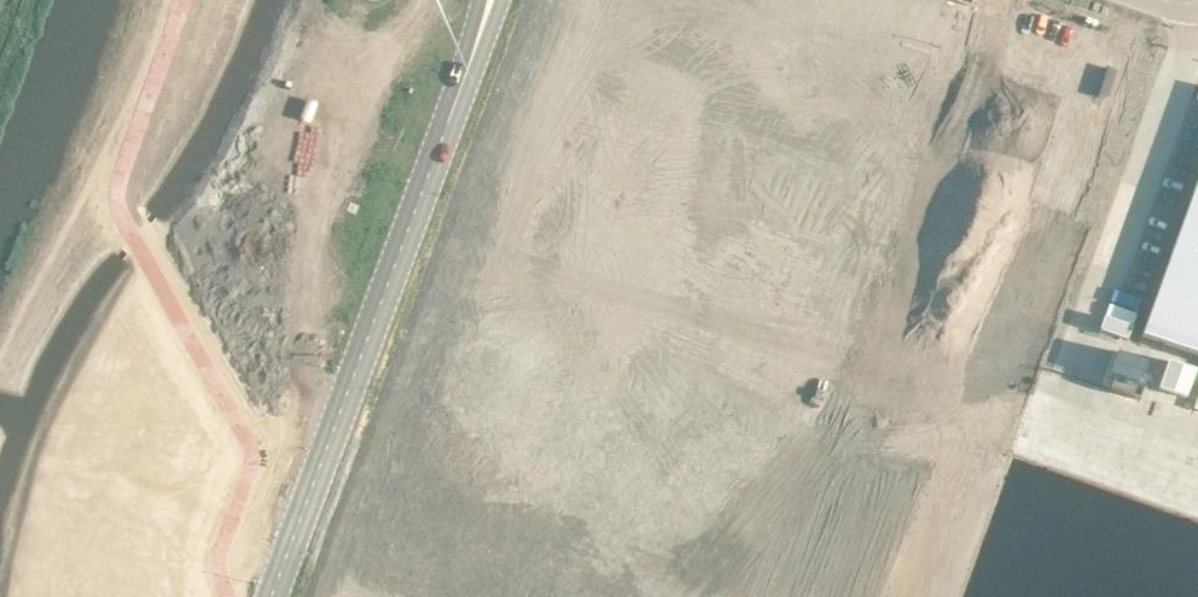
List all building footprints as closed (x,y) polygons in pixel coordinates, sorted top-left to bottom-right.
[(1142,334),(1197,354),(1197,177),(1142,334)] [(1121,352),(1121,350),(1118,349),(1117,351),(1116,350),(1108,373),(1116,375),(1112,386),(1139,396),(1143,385),(1136,382),(1144,360),(1121,352)]
